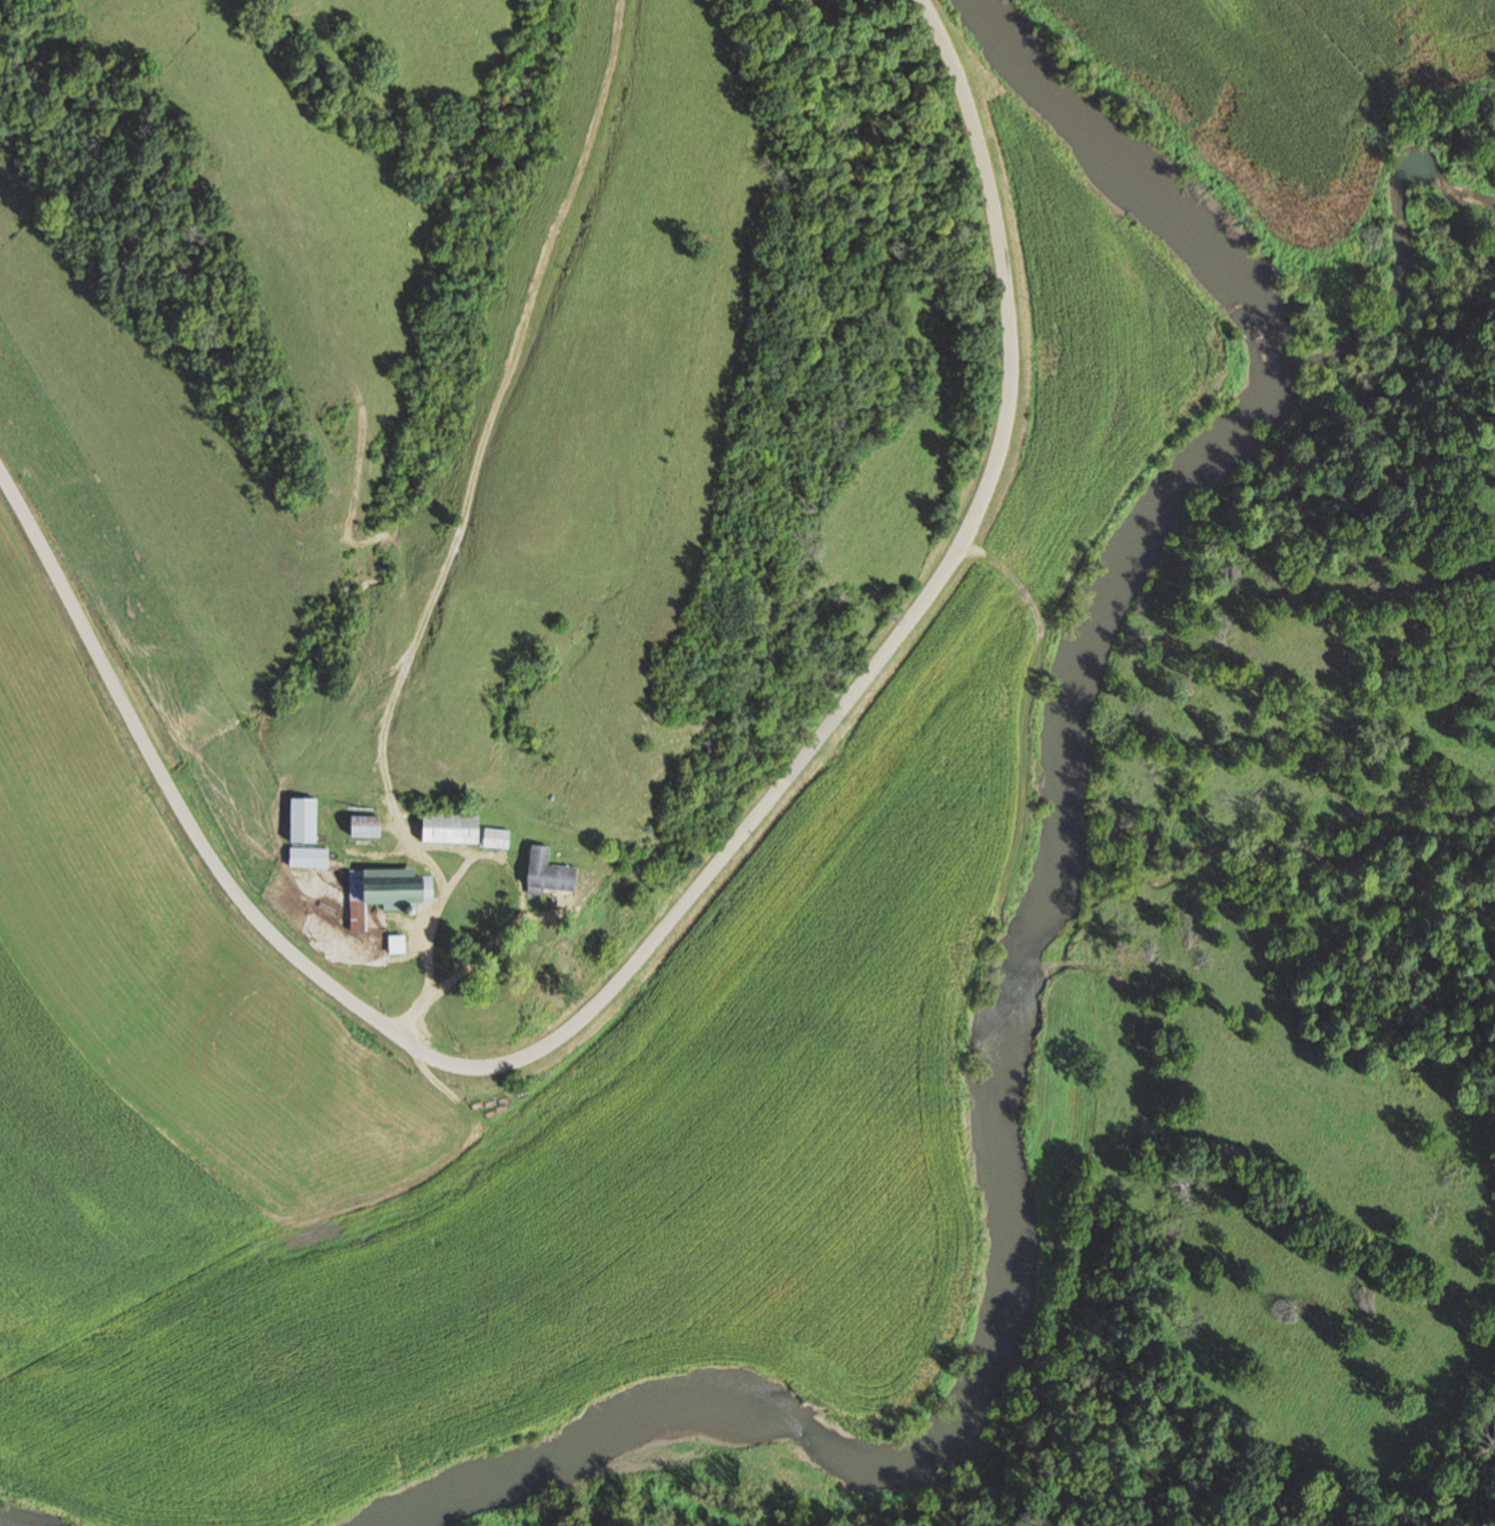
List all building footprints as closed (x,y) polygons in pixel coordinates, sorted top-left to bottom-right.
[(288,842),(314,842),(314,797),(288,797),(288,842)] [(419,843),(477,843),(477,814),(420,813),(419,843)] [(377,836),(377,815),(348,815),(348,836),(377,836)] [(509,829),(483,828),(482,846),(508,848),(509,829)] [(574,866),(546,864),(547,846),(528,844),(525,886),(572,890),(574,866)] [(325,866),(325,847),(287,847),(287,866),(325,866)] [(348,930),(363,930),(363,902),(383,902),(383,908),(410,908),(410,901),(431,901),(431,871),(348,871),(348,930)] [(388,953),(403,953),(402,934),(387,934),(388,953)]
